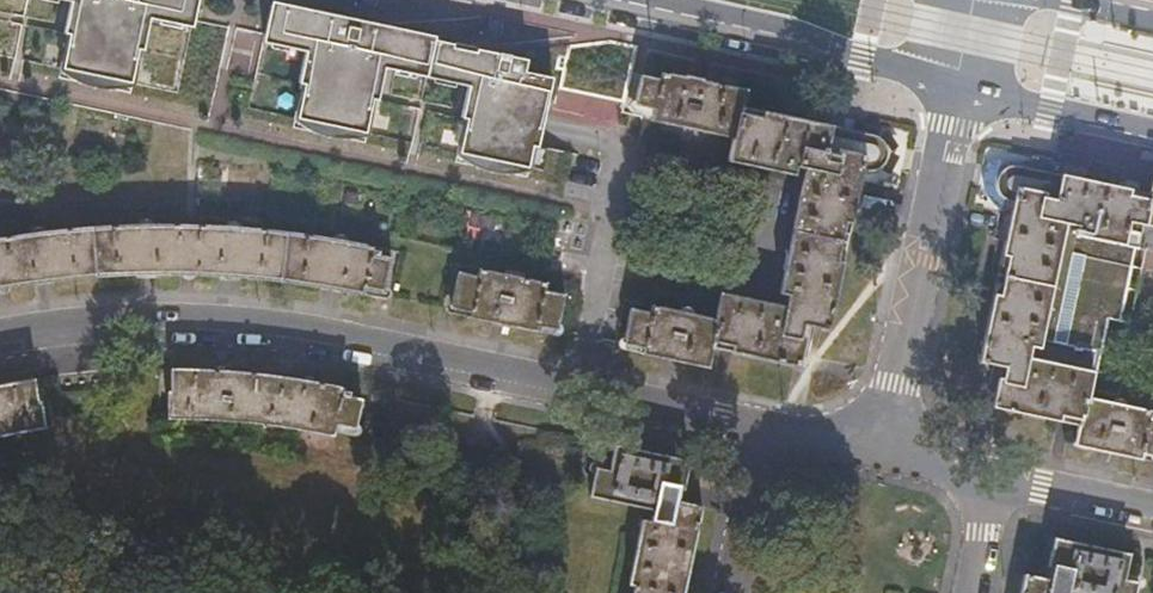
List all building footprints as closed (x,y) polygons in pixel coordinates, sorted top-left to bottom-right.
[(66,35),(70,36),(63,70),(93,76),(101,78),(132,84),(140,51),(144,51),(152,13),(163,15),(175,18),(174,24),(184,27),(185,20),(195,22),(200,0),(73,0),(66,35)] [(419,77),(436,80),(447,82),(448,75),(460,78),(471,80),(463,119),(467,120),(460,154),(491,160),(499,162),(529,168),(534,147),(539,148),(554,78),(526,72),(529,60),(497,54),(485,51),(436,41),(437,37),(273,3),(264,44),(274,46),(284,48),(285,40),(297,42),(308,45),(300,84),(305,86),(298,119),(328,126),(336,128),(367,134),(374,100),(379,101),(387,63),(398,65),(411,67),(409,75),(419,77)] [(175,18),(163,15),(161,26),(183,30),(184,27),(174,24),(175,18)] [(284,48),(274,46),(273,49),(295,54),(297,42),(285,40),(284,48)] [(418,80),(419,77),(409,75),(411,67),(398,65),(396,75),(418,80)] [(91,86),(93,76),(63,70),(61,79),(91,86)] [(654,110),(651,122),(734,141),(742,107),(745,91),(661,73),(659,80),(643,77),(636,106),(654,110)] [(447,82),(436,80),(436,84),(458,89),(460,78),(448,75),(447,82)] [(132,84),(101,78),(99,87),(130,94),(132,84)] [(805,121),(742,107),(734,141),(729,163),(792,177),(794,168),(807,170),(794,230),(848,242),(864,170),(873,172),(874,172),(877,172),(880,172),(882,171),(885,169),(887,167),(889,165),(891,162),(892,160),(892,157),(892,154),(892,151),(891,148),(889,145),(887,143),(885,141),(882,139),(880,139),(877,138),(859,134),(805,121)] [(328,126),(298,119),(296,129),(326,135),(328,126)] [(367,134),(336,128),(334,137),(365,144),(367,134)] [(491,160),(460,154),(458,164),(489,170),(491,160)] [(529,168),(499,162),(497,172),(527,178),(529,168)] [(1125,246),(1132,222),(1146,225),(1152,195),(1152,194),(1037,171),(1017,167),(1015,166),(1011,166),(1008,166),(1005,167),(1003,169),(1000,171),(998,173),(997,176),(996,179),(995,182),(995,185),(996,188),(997,191),(998,194),(1000,196),(1003,198),(1005,200),(1016,203),(1001,275),(1054,286),(1067,225),(1080,228),(1078,237),(1125,247),(1125,246)] [(191,275),(192,225),(183,225),(154,225),(153,223),(153,222),(152,221),(151,220),(150,219),(149,218),(148,218),(147,217),(145,217),(144,218),(143,218),(141,219),(140,220),(139,221),(139,222),(138,223),(138,224),(93,228),(97,277),(117,275),(148,274),(164,274),(183,274),(191,275)] [(281,282),(287,234),(243,228),(243,227),(242,226),(242,224),(241,223),(240,222),(239,221),(237,220),(236,220),(234,220),(233,220),(231,220),(230,221),(229,221),(227,223),(227,224),(226,225),(225,226),(199,225),(192,225),(191,275),(197,275),(222,276),(230,276),(255,279),(281,282)] [(1028,359),(1092,373),(1097,350),(1105,352),(1112,319),(1124,322),(1136,267),(1130,265),(1133,248),(1125,246),(1125,247),(1078,237),(1080,228),(1067,225),(1054,286),(1041,350),(1032,347),(1028,359)] [(93,228),(46,233),(45,231),(44,230),(43,229),(42,228),(41,227),(39,227),(38,227),(36,227),(35,228),(33,228),(32,229),(31,230),(30,231),(29,233),(29,234),(29,236),(4,240),(0,240),(0,258),(6,290),(13,289),(37,284),(47,282),(70,279),(97,277),(93,228)] [(829,330),(848,242),(794,230),(780,295),(790,297),(787,310),(723,296),(717,322),(719,322),(713,348),(799,367),(806,338),(802,337),(803,331),(805,324),(829,330)] [(374,255),(375,249),(351,243),(350,242),(350,241),(350,239),(349,238),(348,237),(347,236),(345,235),(344,234),(342,234),(341,234),(339,234),(338,235),(337,236),(335,237),(334,238),(334,239),(333,241),(287,234),(281,282),(303,285),(335,290),(367,296),(367,290),(387,295),(394,259),(374,255)] [(542,328),(559,331),(567,295),(547,291),(548,286),(523,281),(524,275),(507,271),(506,276),(482,271),(481,277),(461,273),(454,309),(475,313),(473,320),(506,327),(540,334),(542,328)] [(1082,426),(1088,400),(1095,374),(1092,373),(1028,359),(1032,347),(1041,350),(1054,286),(1001,275),(981,362),(1008,368),(1005,381),(1001,379),(993,409),(1082,426)] [(677,313),(652,307),(651,314),(634,310),(627,345),(644,349),(643,355),(676,362),(709,369),(713,348),(719,322),(717,322),(693,316),(693,315),(693,314),(693,312),(692,311),(691,310),(690,309),(689,308),(688,307),(686,307),(685,306),(684,307),(682,307),(681,307),(679,308),(679,309),(678,310),(677,312),(677,313)] [(253,427),(258,377),(235,375),(203,373),(174,372),(175,395),(171,395),(170,421),(219,423),(253,427)] [(292,380),(258,377),(253,427),(294,430),(337,439),(340,424),(359,430),(364,399),(346,396),(347,391),(325,386),(292,380)] [(42,403),(39,404),(34,383),(0,389),(0,440),(47,429),(42,403)] [(100,414),(98,389),(74,392),(77,417),(100,414)] [(1152,457),(1152,421),(1152,420),(1152,415),(1152,414),(1127,409),(1127,408),(1127,406),(1126,405),(1126,404),(1125,403),(1123,402),(1122,401),(1121,401),(1119,401),(1118,401),(1116,401),(1115,402),(1114,402),(1113,404),(1112,405),(1111,406),(1088,400),(1082,426),(1077,448),(1143,461),(1144,454),(1152,457)] [(598,470),(592,498),(653,512),(650,523),(643,521),(628,585),(636,587),(657,591),(663,568),(688,574),(703,509),(677,503),(679,497),(680,491),(684,492),(691,464),(616,447),(610,473),(598,470)] [(1138,585),(1125,582),(1131,558),(1056,540),(1049,569),(1054,570),(1052,576),(1051,583),(1028,577),(1025,592),(1136,592),(1138,585)] [(688,574),(663,568),(657,591),(636,587),(634,592),(684,592),(688,574)]
